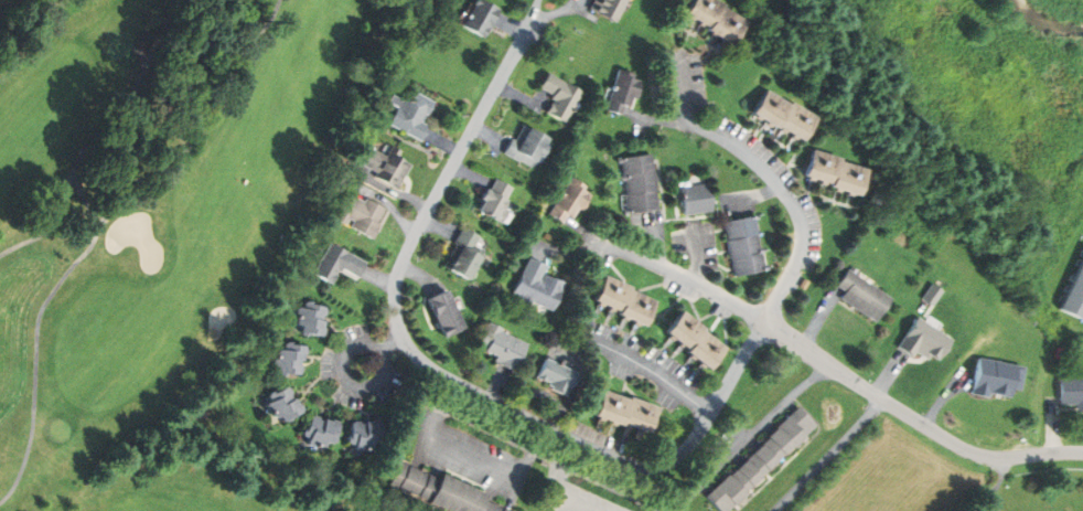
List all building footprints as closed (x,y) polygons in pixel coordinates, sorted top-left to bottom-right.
[(490,37),(505,6),(491,0),(480,0),(468,26),(490,37)] [(631,0),(598,0),(594,9),(621,22),(631,0)] [(754,19),(722,0),(700,0),(691,15),(740,44),(754,19)] [(609,110),(634,116),(644,75),(619,69),(609,110)] [(542,89),(556,97),(547,113),(566,124),(584,89),(551,72),(542,89)] [(388,125),(421,142),(428,127),(423,124),(434,101),(409,89),(404,100),(394,95),(389,105),(396,108),(388,125)] [(823,115),(771,89),(759,115),(810,140),(823,115)] [(505,157),(536,170),(550,135),(519,123),(505,157)] [(411,161),(386,148),(382,155),(370,148),(359,170),(397,189),(411,161)] [(809,182),(867,192),(873,163),(814,152),(809,182)] [(657,211),(653,155),(621,157),(624,213),(657,211)] [(504,227),(513,210),(503,205),(512,188),(491,178),(475,212),(504,227)] [(560,225),(566,217),(572,222),(592,192),(571,178),(545,215),(560,225)] [(715,211),(711,183),(678,188),(683,216),(715,211)] [(370,240),(385,211),(349,192),(334,221),(370,240)] [(723,222),(731,277),(764,272),(757,217),(723,222)] [(441,268),(470,280),(486,241),(458,228),(441,268)] [(337,271),(357,280),(366,261),(328,244),(313,275),(332,284),(337,271)] [(1082,321),(1082,252),(1061,313),(1082,321)] [(562,282),(541,275),(545,265),(524,258),(510,300),(552,314),(562,282)] [(845,293),(842,299),(877,324),(894,301),(851,268),(837,287),(845,293)] [(592,304),(645,327),(657,300),(604,277),(592,304)] [(429,297),(442,337),(463,330),(449,291),(429,297)] [(300,305),(300,335),(325,335),(325,305),(300,305)] [(710,371),(728,349),(682,313),(664,335),(710,371)] [(515,370),(528,342),(487,324),(475,353),(515,370)] [(275,345),(275,375),(304,375),(304,345),(275,345)] [(578,374),(543,358),(533,380),(568,396),(578,374)] [(1060,407),(1077,407),(1077,412),(1082,412),(1082,376),(1060,376),(1060,407)] [(273,424),(302,415),(294,386),(265,396),(273,424)] [(595,420),(651,434),(658,406),(602,392),(595,420)] [(814,426),(795,407),(704,499),(717,510),(729,510),(814,426)] [(306,444),(336,449),(341,422),(311,417),(306,444)] [(383,422),(350,422),(350,452),(383,452),(383,422)] [(401,461),(390,488),(448,510),(511,510),(489,502),(492,496),(401,461)]
